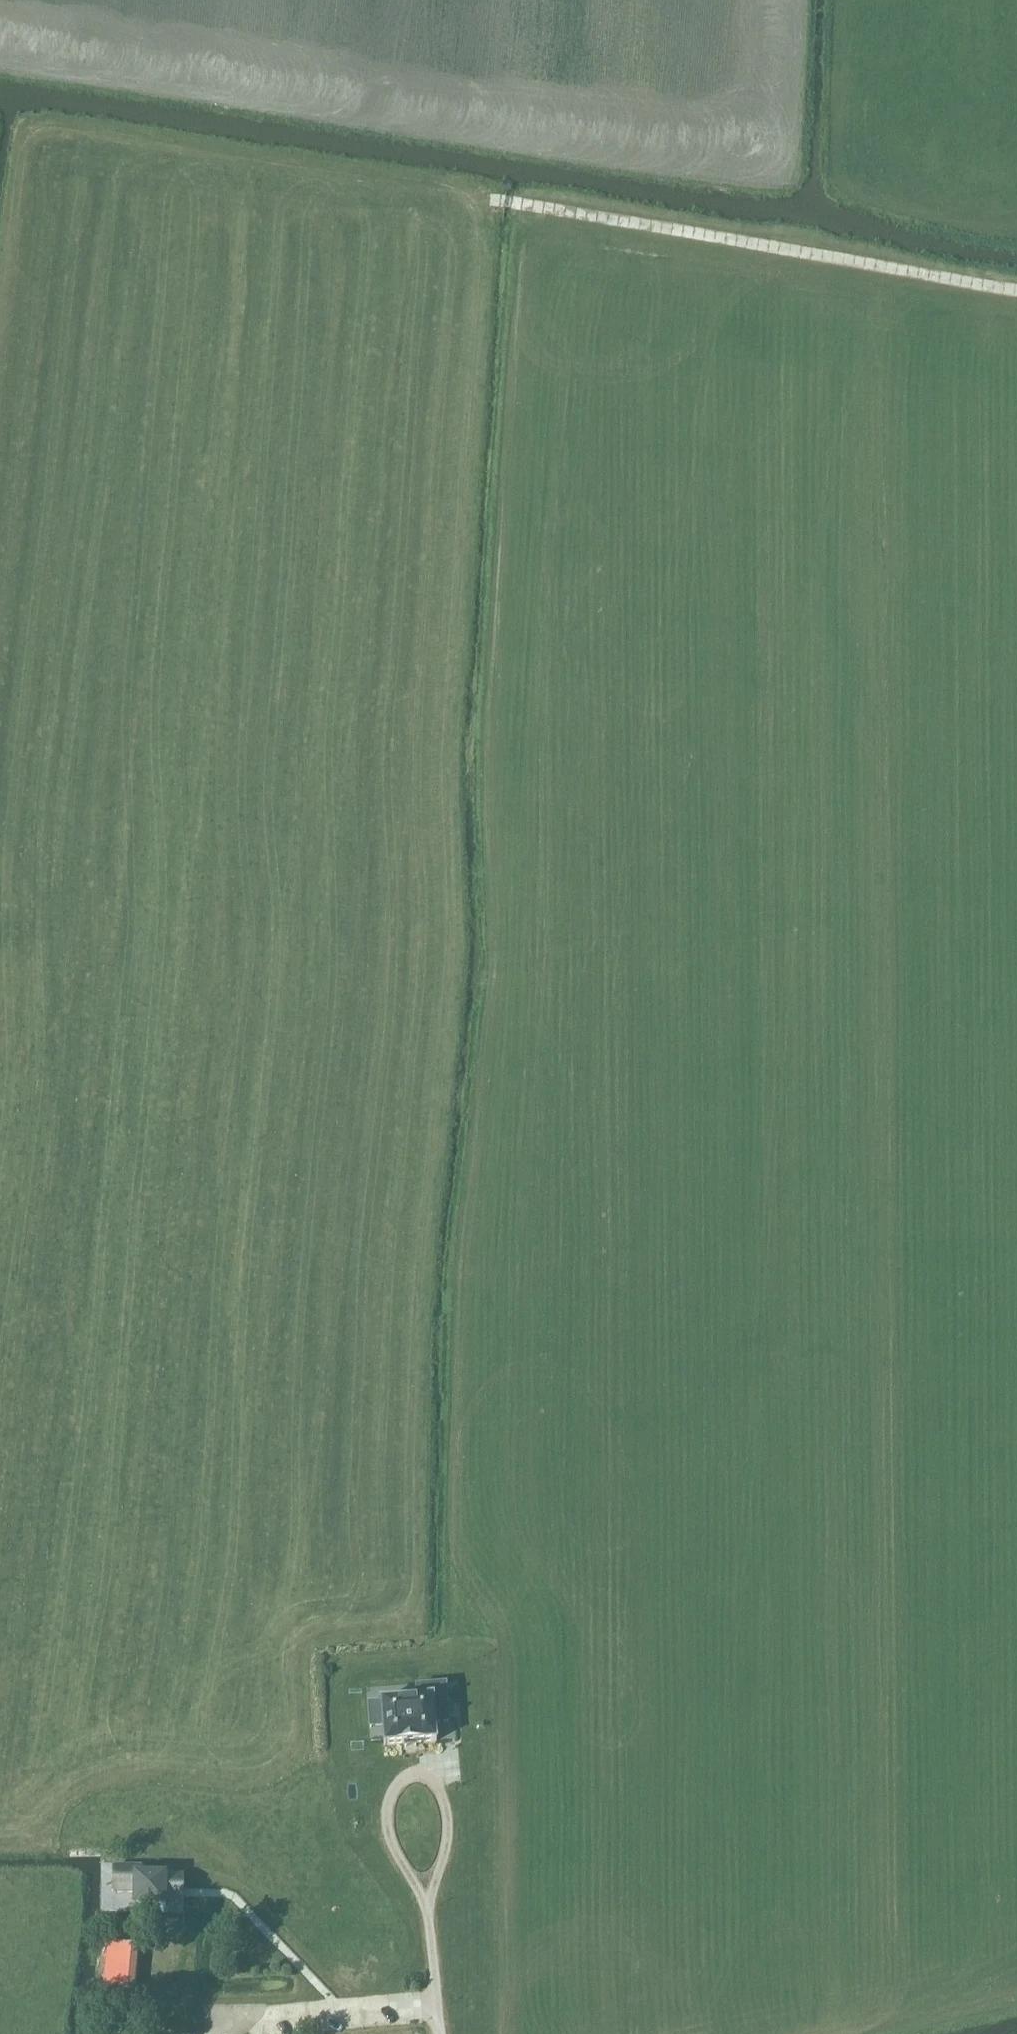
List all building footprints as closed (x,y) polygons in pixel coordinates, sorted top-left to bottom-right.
[(382,1703),(383,1727),(385,1743),(384,1743),(384,1746),(387,1745),(435,1741),(435,1742),(437,1742),(437,1739),(436,1739),(435,1724),(448,1723),(450,1723),(449,1721),(446,1684),(416,1687),(417,1699),(383,1701),(381,1701),(381,1703),(382,1703)] [(176,1902),(190,1902),(190,1895),(190,1882),(176,1882),(176,1876),(150,1876),(150,1868),(144,1868),(124,1868),(124,1876),(124,1882),(124,1895),(144,1895),(144,1908),(176,1908),(176,1902)] [(110,1924),(106,1966),(130,1968),(134,1926),(110,1924)]
